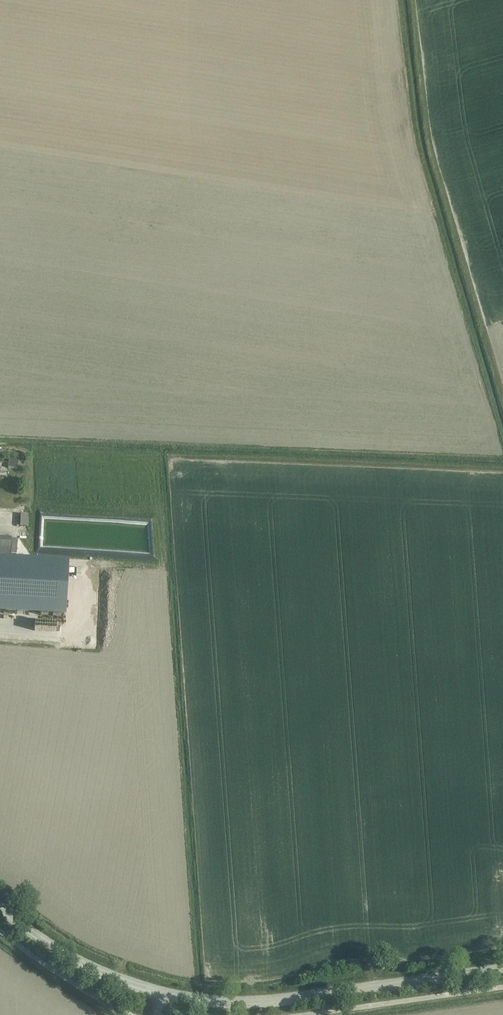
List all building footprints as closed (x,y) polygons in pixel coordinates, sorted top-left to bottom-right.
[(11,538),(0,538),(0,554),(10,554),(11,538)] [(28,615),(32,561),(0,559),(0,613),(28,615)]
